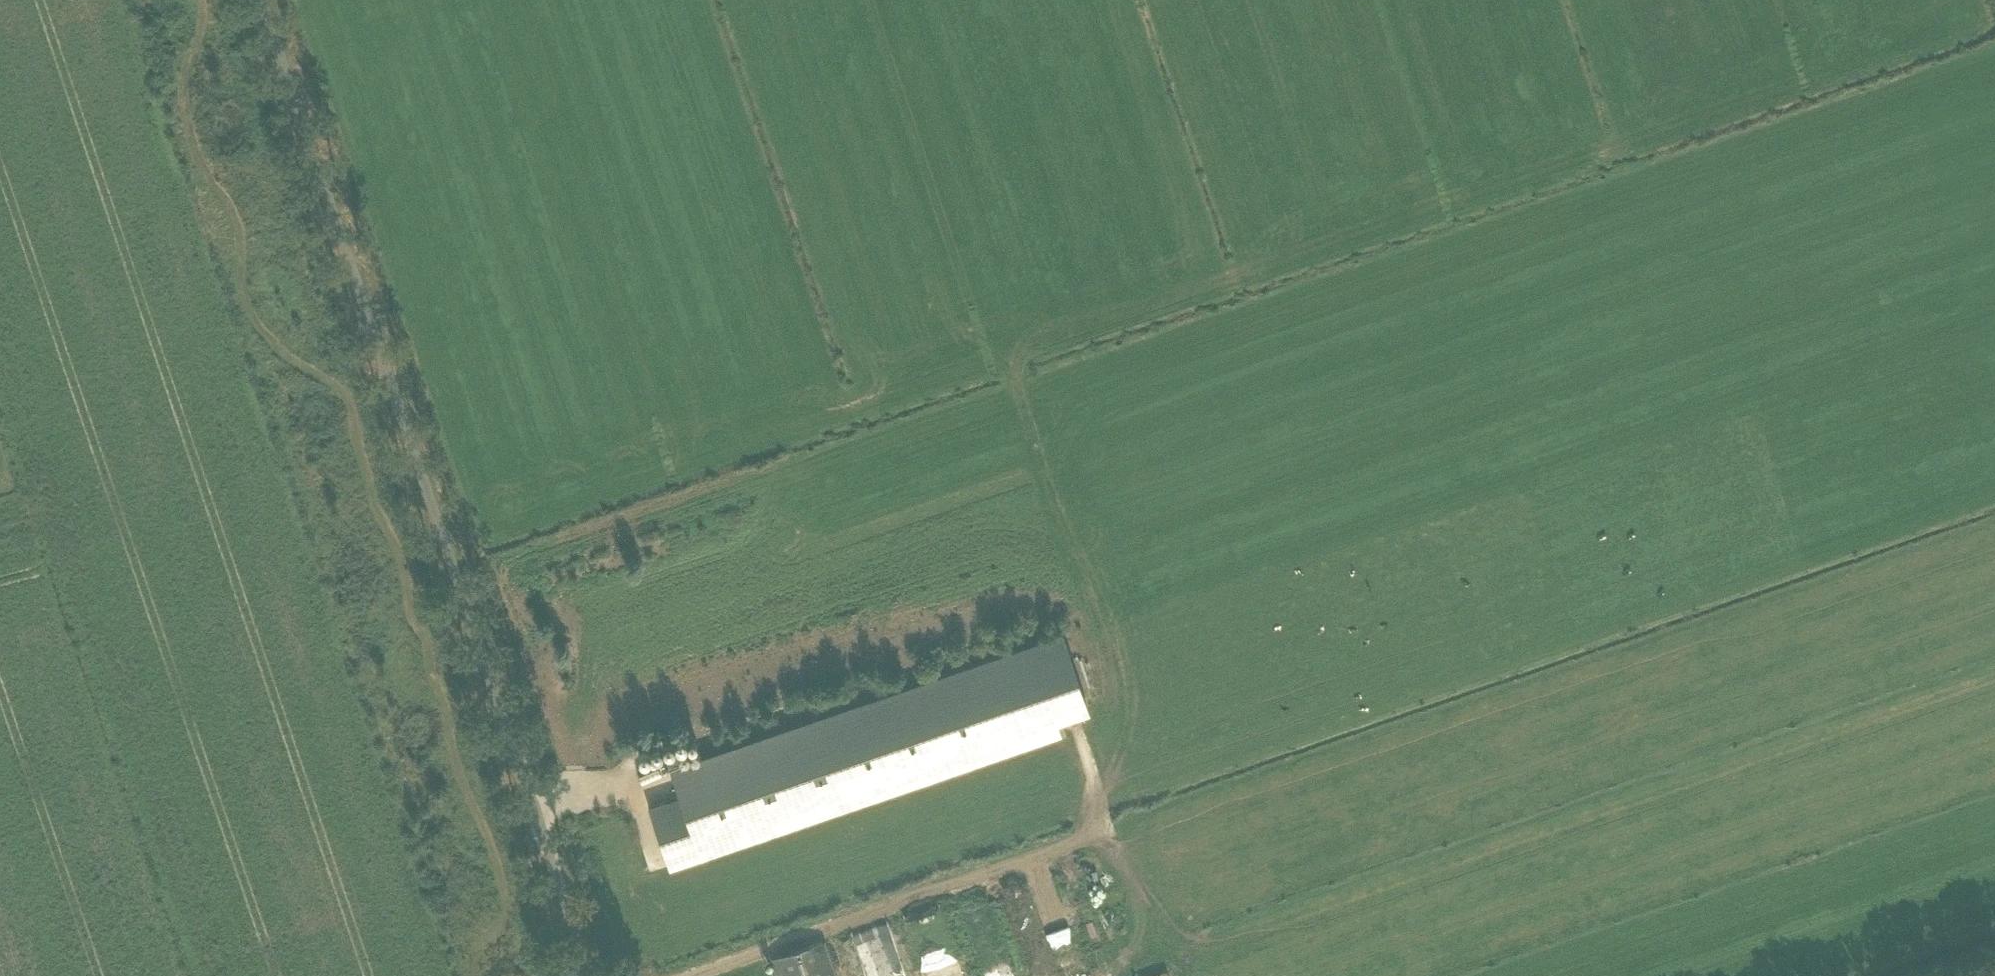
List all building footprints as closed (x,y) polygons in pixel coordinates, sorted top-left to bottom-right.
[(1066,733),(1062,722),(1090,713),(1065,636),(669,769),(678,798),(651,808),(670,866),(1066,733)] [(1058,975),(1037,906),(1058,900),(1053,880),(1028,887),(1025,877),(998,885),(1002,896),(963,908),(966,917),(1006,905),(1027,975),(1053,975),(1058,975)] [(977,929),(991,975),(1009,975),(1017,974),(1001,922),(977,929)] [(823,940),(773,958),(779,975),(835,975),(823,940)]
